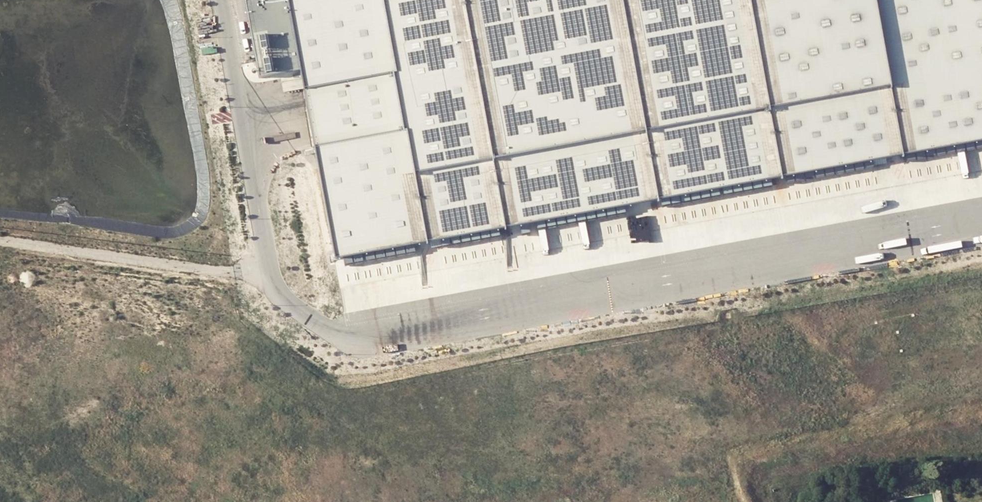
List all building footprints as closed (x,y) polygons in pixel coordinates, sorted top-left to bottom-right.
[(290,0),(245,0),(259,78),(302,70),(290,0)] [(302,70),(337,256),(981,138),(981,0),(290,0),(302,70)]
